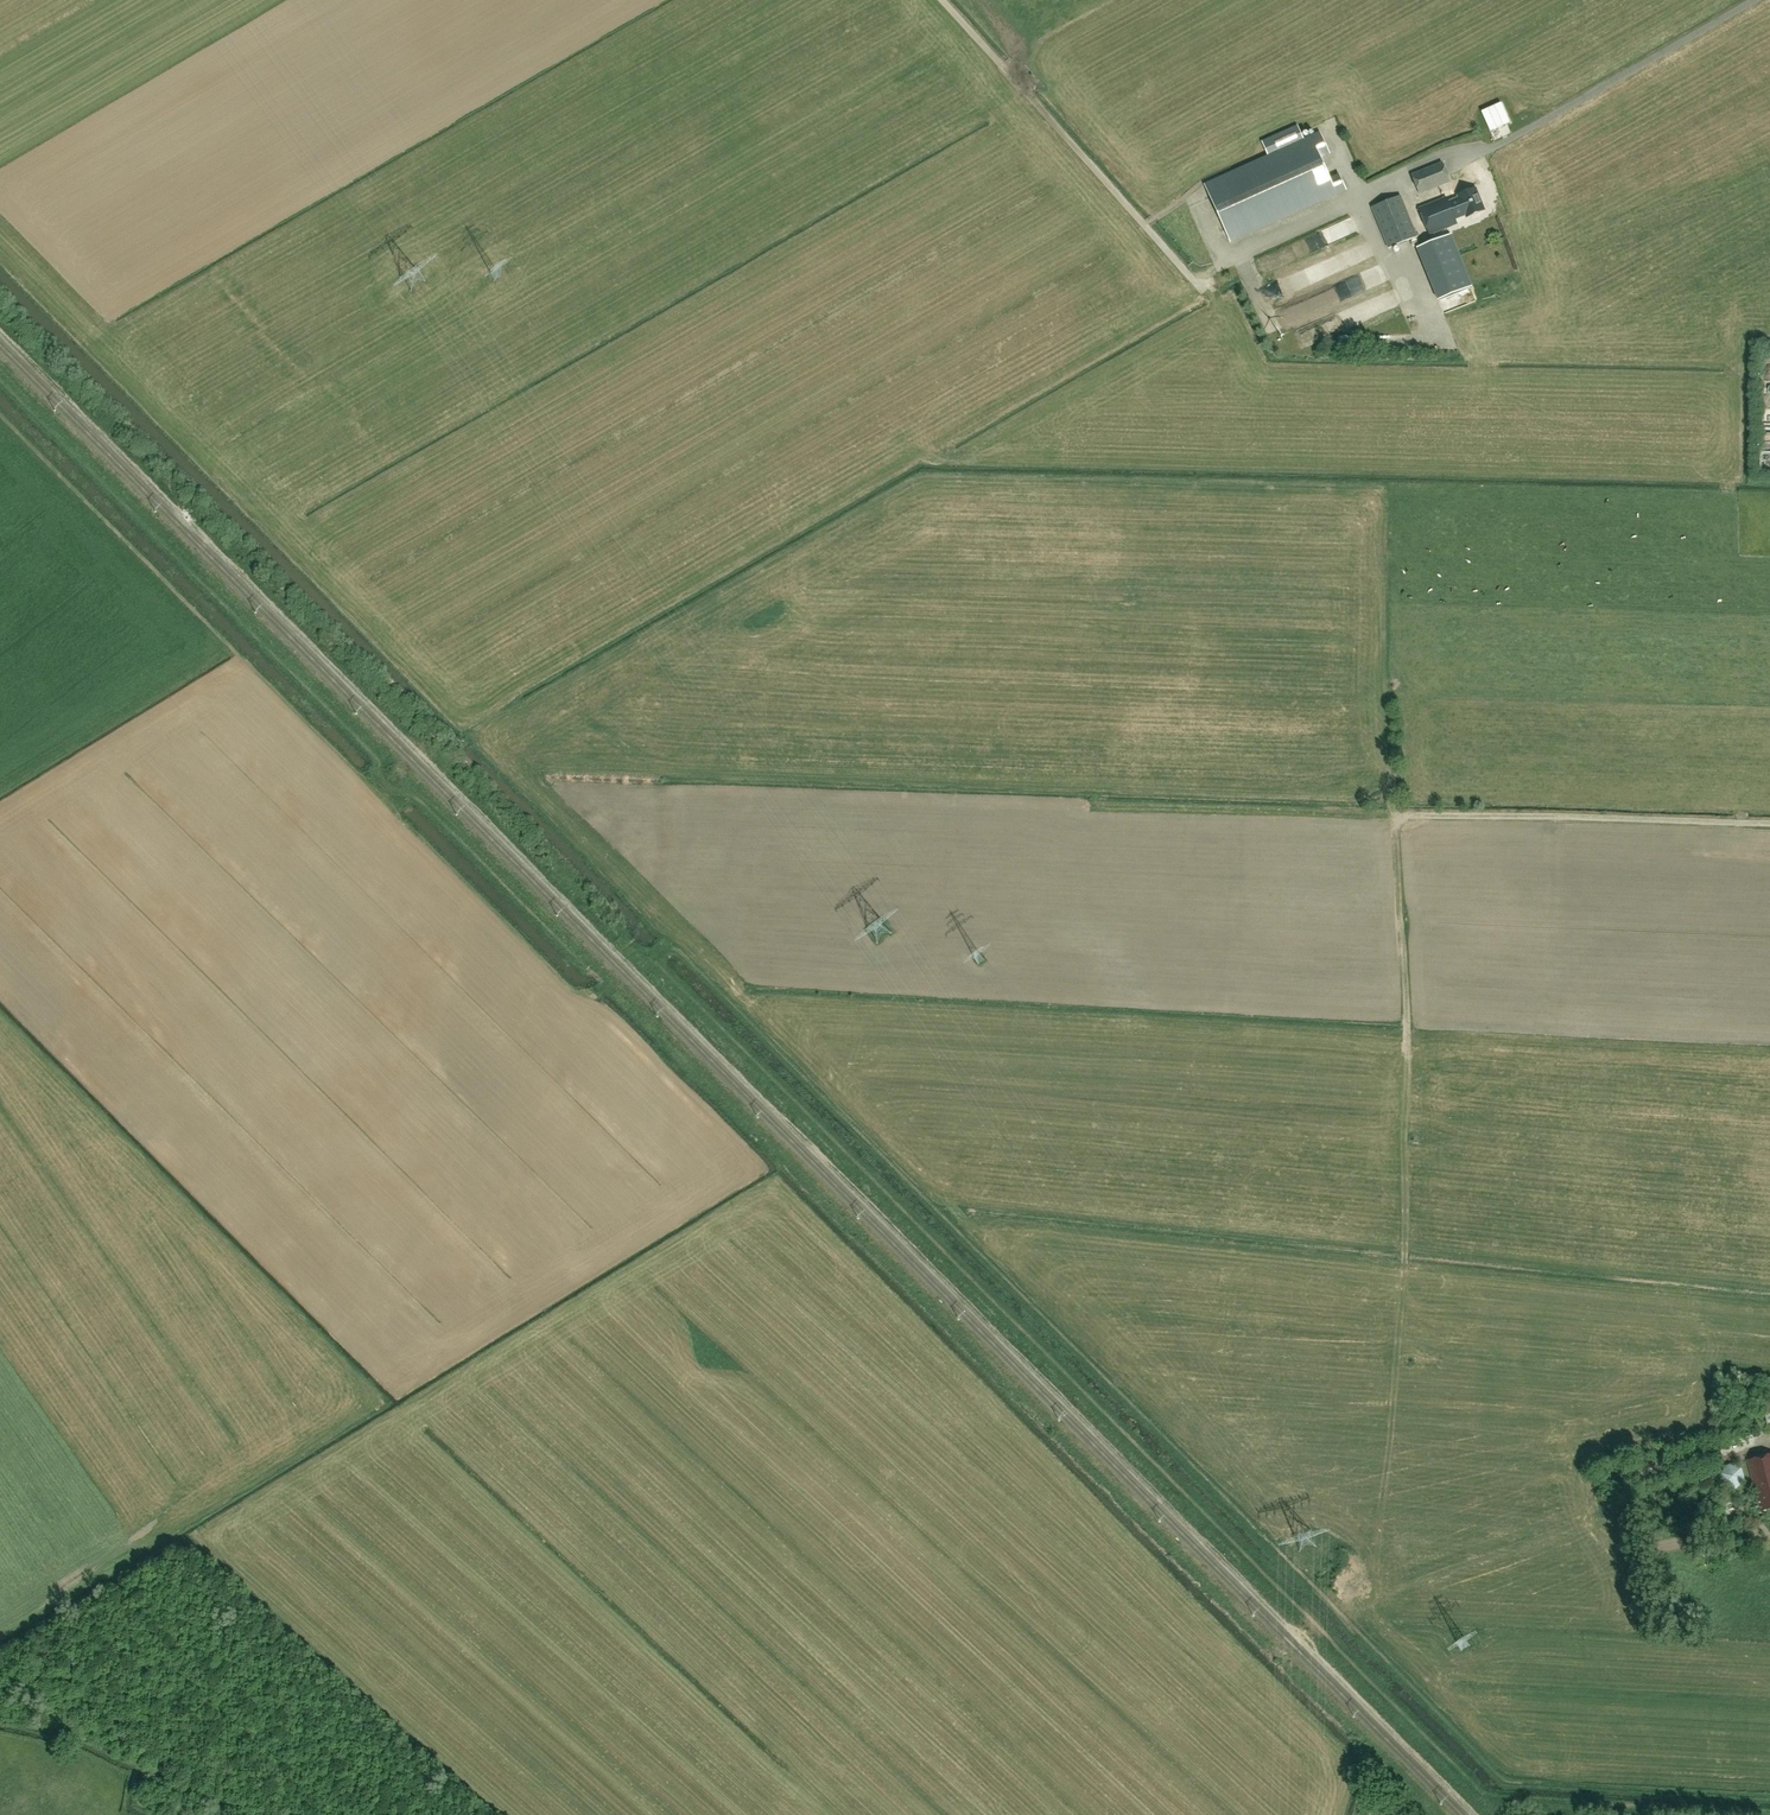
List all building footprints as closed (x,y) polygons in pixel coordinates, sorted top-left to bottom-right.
[(1231,241),(1345,189),(1339,175),(1329,179),(1320,159),(1330,155),(1320,134),(1304,141),(1297,126),(1262,142),(1269,157),(1206,186),(1231,241)] [(1449,181),(1450,181),(1443,163),(1412,176),(1419,193),(1439,186),(1437,181),(1447,177),(1449,181)] [(1484,210),(1475,189),(1458,196),(1459,198),(1448,202),(1455,220),(1466,215),(1467,217),(1484,210)] [(1389,249),(1417,237),(1400,196),(1372,208),(1389,249)] [(1452,234),(1418,247),(1440,300),(1473,286),(1452,234)] [(1760,1400),(1767,1423),(1769,1423),(1769,1397),(1760,1400)] [(1748,1460),(1761,1511),(1769,1509),(1769,1455),(1748,1460)]
